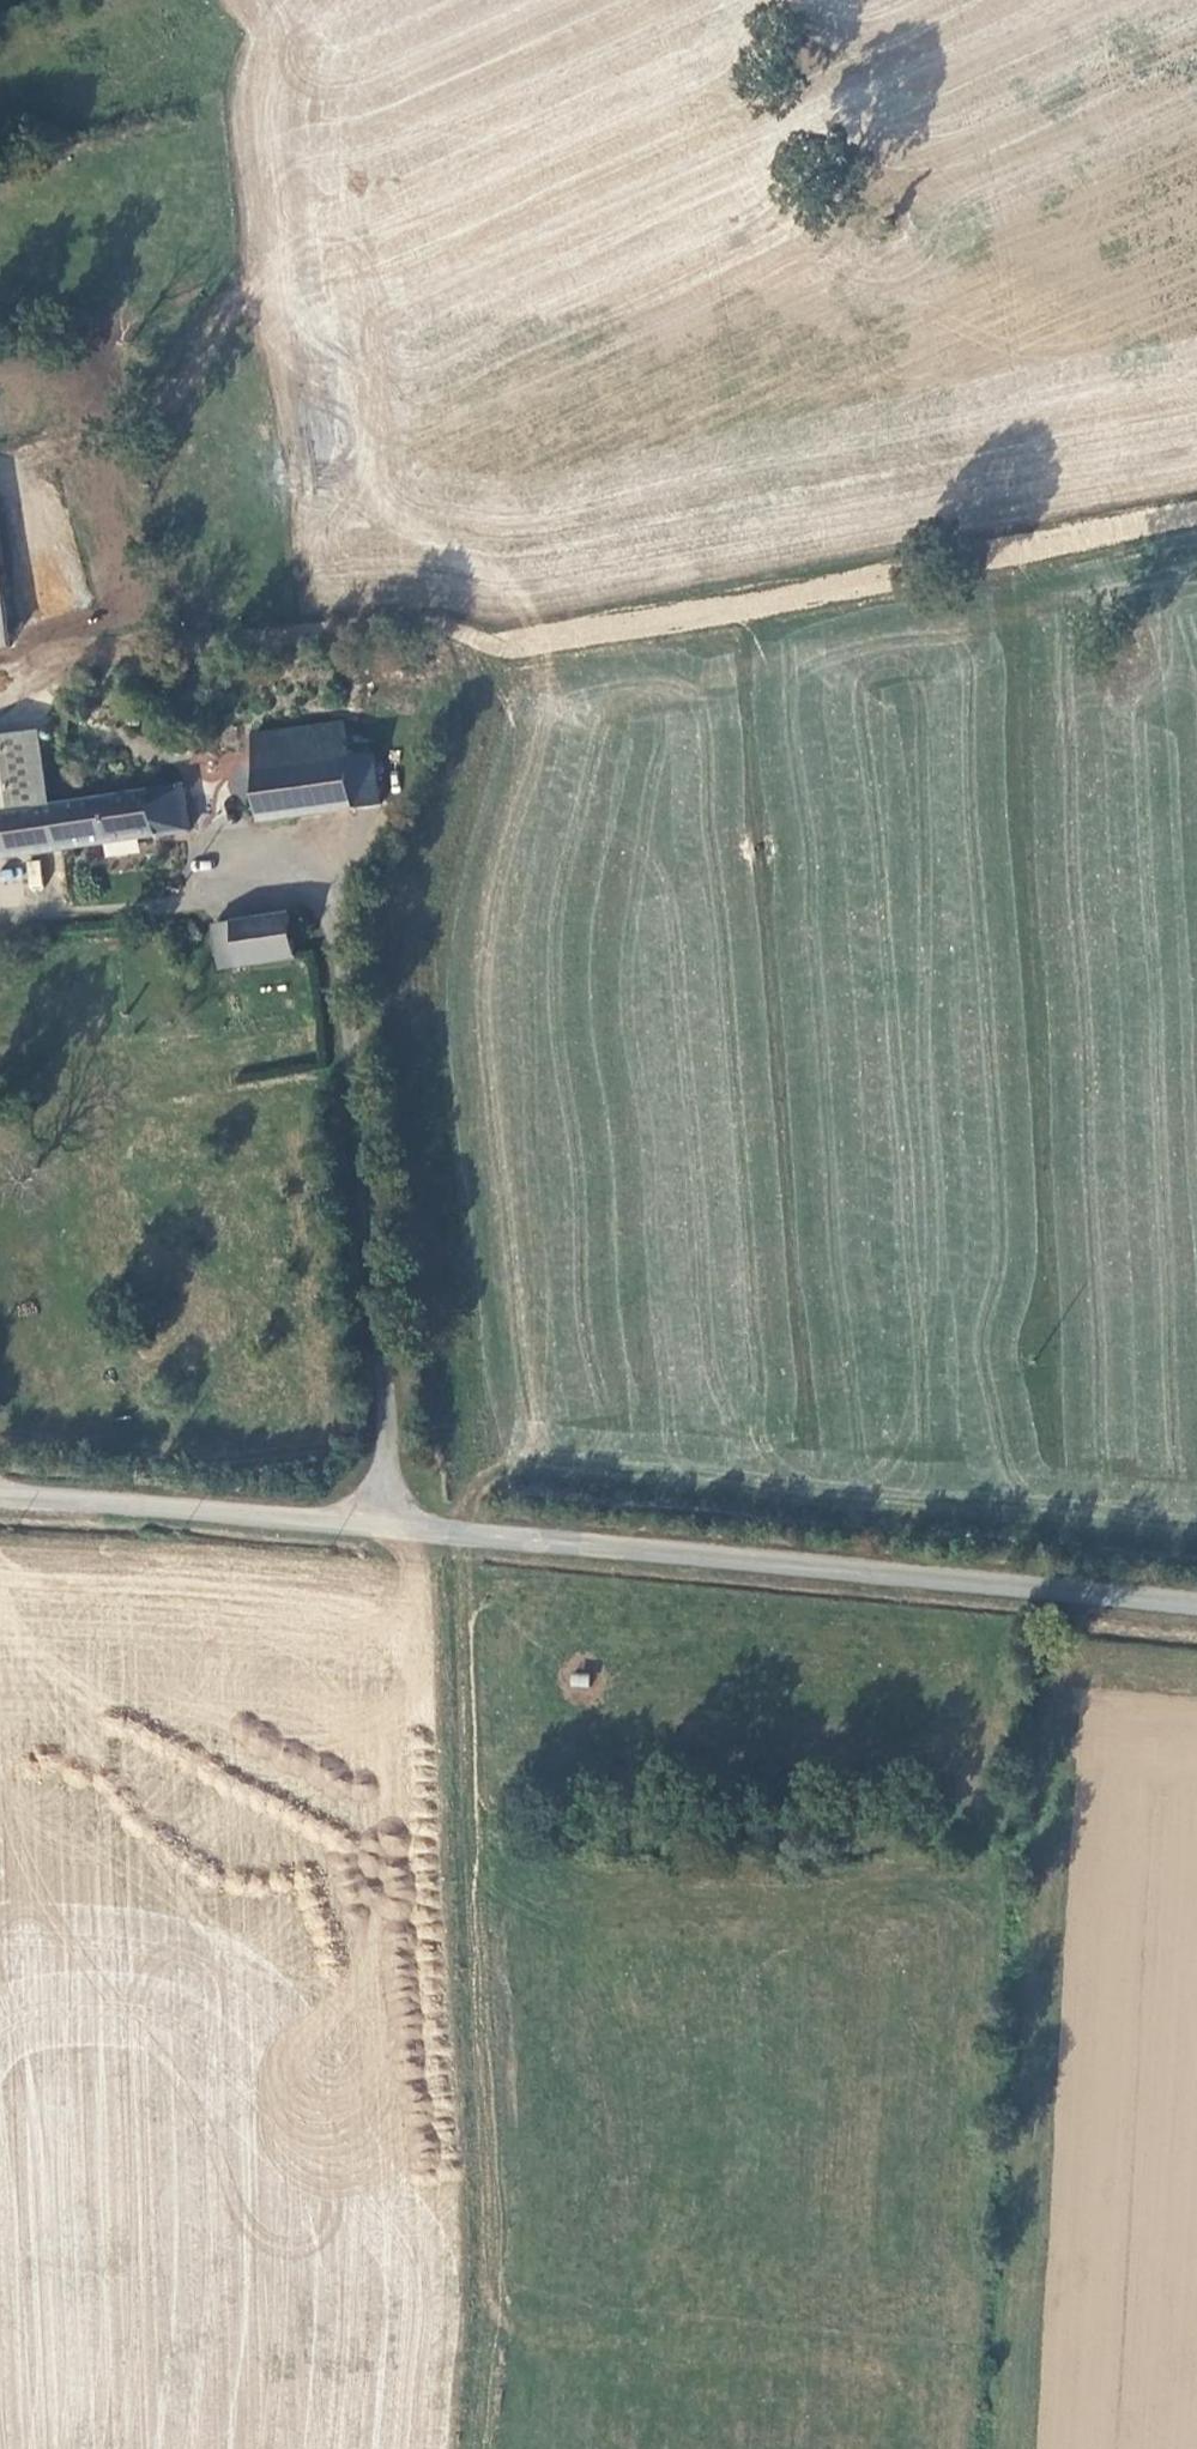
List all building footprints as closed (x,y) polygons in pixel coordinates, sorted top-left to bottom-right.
[(11,649),(0,575),(0,651),(11,649)] [(253,735),(266,821),(357,811),(351,758),(346,721),(253,735)] [(66,851),(61,810),(43,812),(33,733),(0,737),(0,860),(66,851)] [(357,811),(382,804),(376,755),(351,758),(357,811)] [(61,810),(66,851),(192,834),(187,794),(61,810)] [(296,956),(292,916),(217,926),(224,968),(296,956)]
